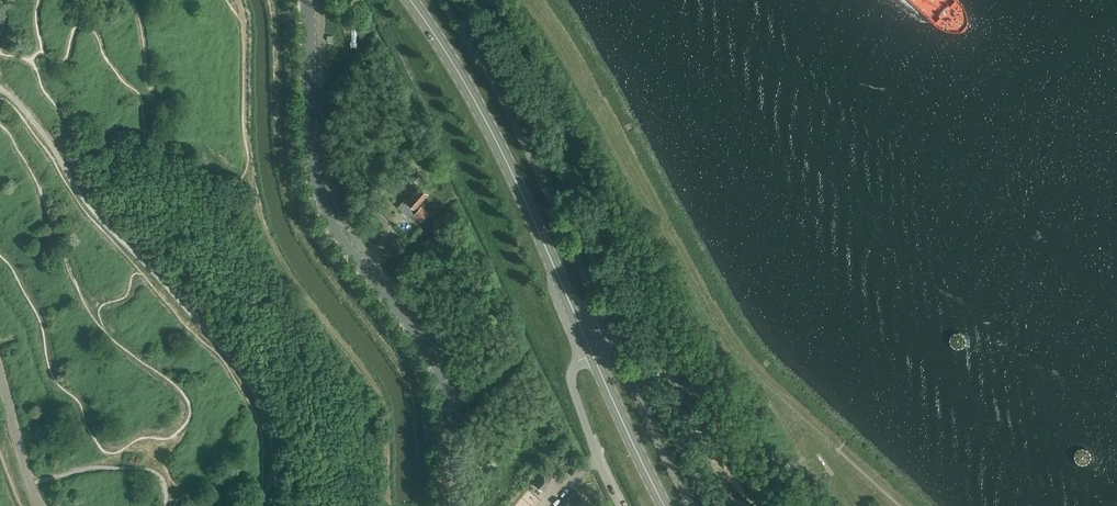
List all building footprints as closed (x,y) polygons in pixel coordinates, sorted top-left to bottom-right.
[(409,164),(398,176),(405,182),(408,179),(413,183),(420,175),(415,170),(416,169),(409,164)] [(420,221),(429,212),(421,205),(419,207),(418,205),(429,193),(421,185),(409,200),(406,197),(398,206),(412,218),(413,215),(420,221)] [(383,202),(378,206),(382,210),(381,212),(388,218),(393,214),(386,207),(387,206),(383,202)] [(965,338),(963,335),(959,333),(955,334),(952,336),(950,339),(950,343),(952,347),(956,349),(960,349),(964,347),(966,343),(965,338)] [(1091,459),(1090,455),(1088,451),(1084,450),(1080,450),(1077,452),(1075,455),(1074,459),(1076,463),(1080,466),(1085,466),(1089,463),(1091,459)] [(535,484),(542,491),(553,477),(546,471),(535,484)] [(576,489),(568,498),(567,497),(559,505),(586,505),(590,502),(576,489)]
